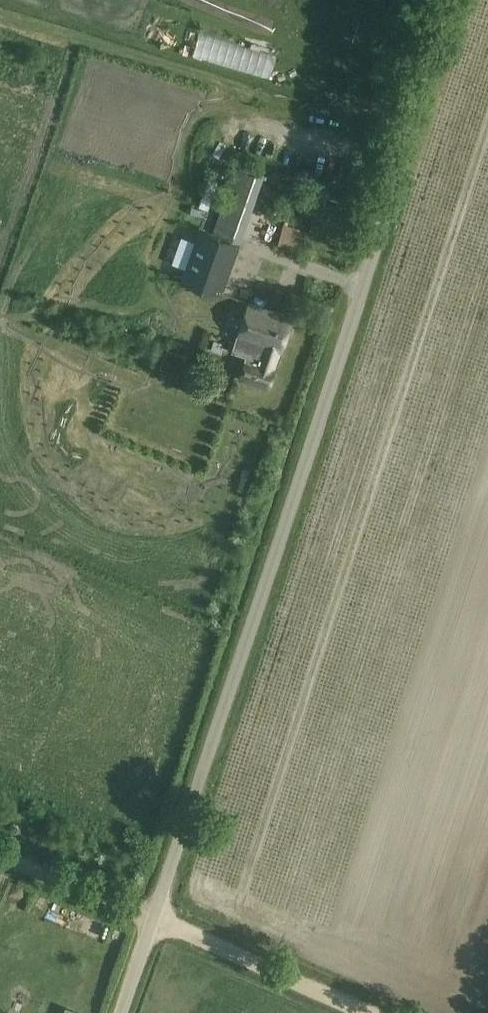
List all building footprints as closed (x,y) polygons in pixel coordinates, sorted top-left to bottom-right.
[(220,222),(242,228),(257,167),(236,161),(220,222)] [(283,225),(277,246),(304,254),(310,233),(283,225)] [(240,244),(211,233),(200,229),(182,280),(222,294),(240,244)] [(239,376),(268,385),(274,369),(272,369),(279,350),(280,351),(292,316),(248,302),(231,350),(246,355),(239,376)]
